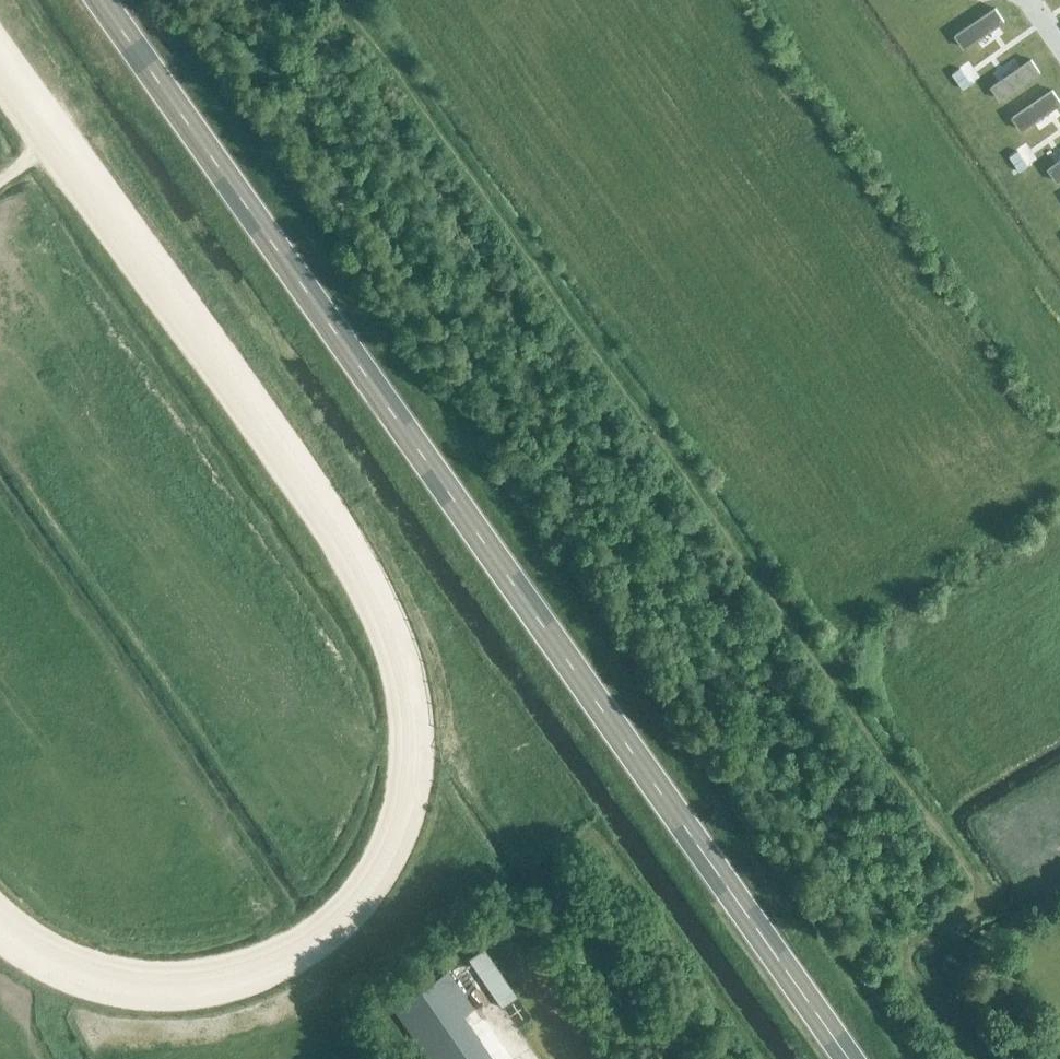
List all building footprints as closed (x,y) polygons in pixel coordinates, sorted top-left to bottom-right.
[(995,7),(955,34),(964,48),(1004,20),(995,7)] [(1031,59),(991,86),(1000,99),(1040,72),(1031,59)] [(1013,116),(1022,130),(1059,103),(1059,100),(1052,89),(1013,116)] [(1048,168),(1058,181),(1059,179),(1059,160),(1048,168)] [(511,932),(474,957),(543,1058),(597,1058),(511,932)] [(448,971),(394,1008),(429,1058),(508,1058),(448,971)]
